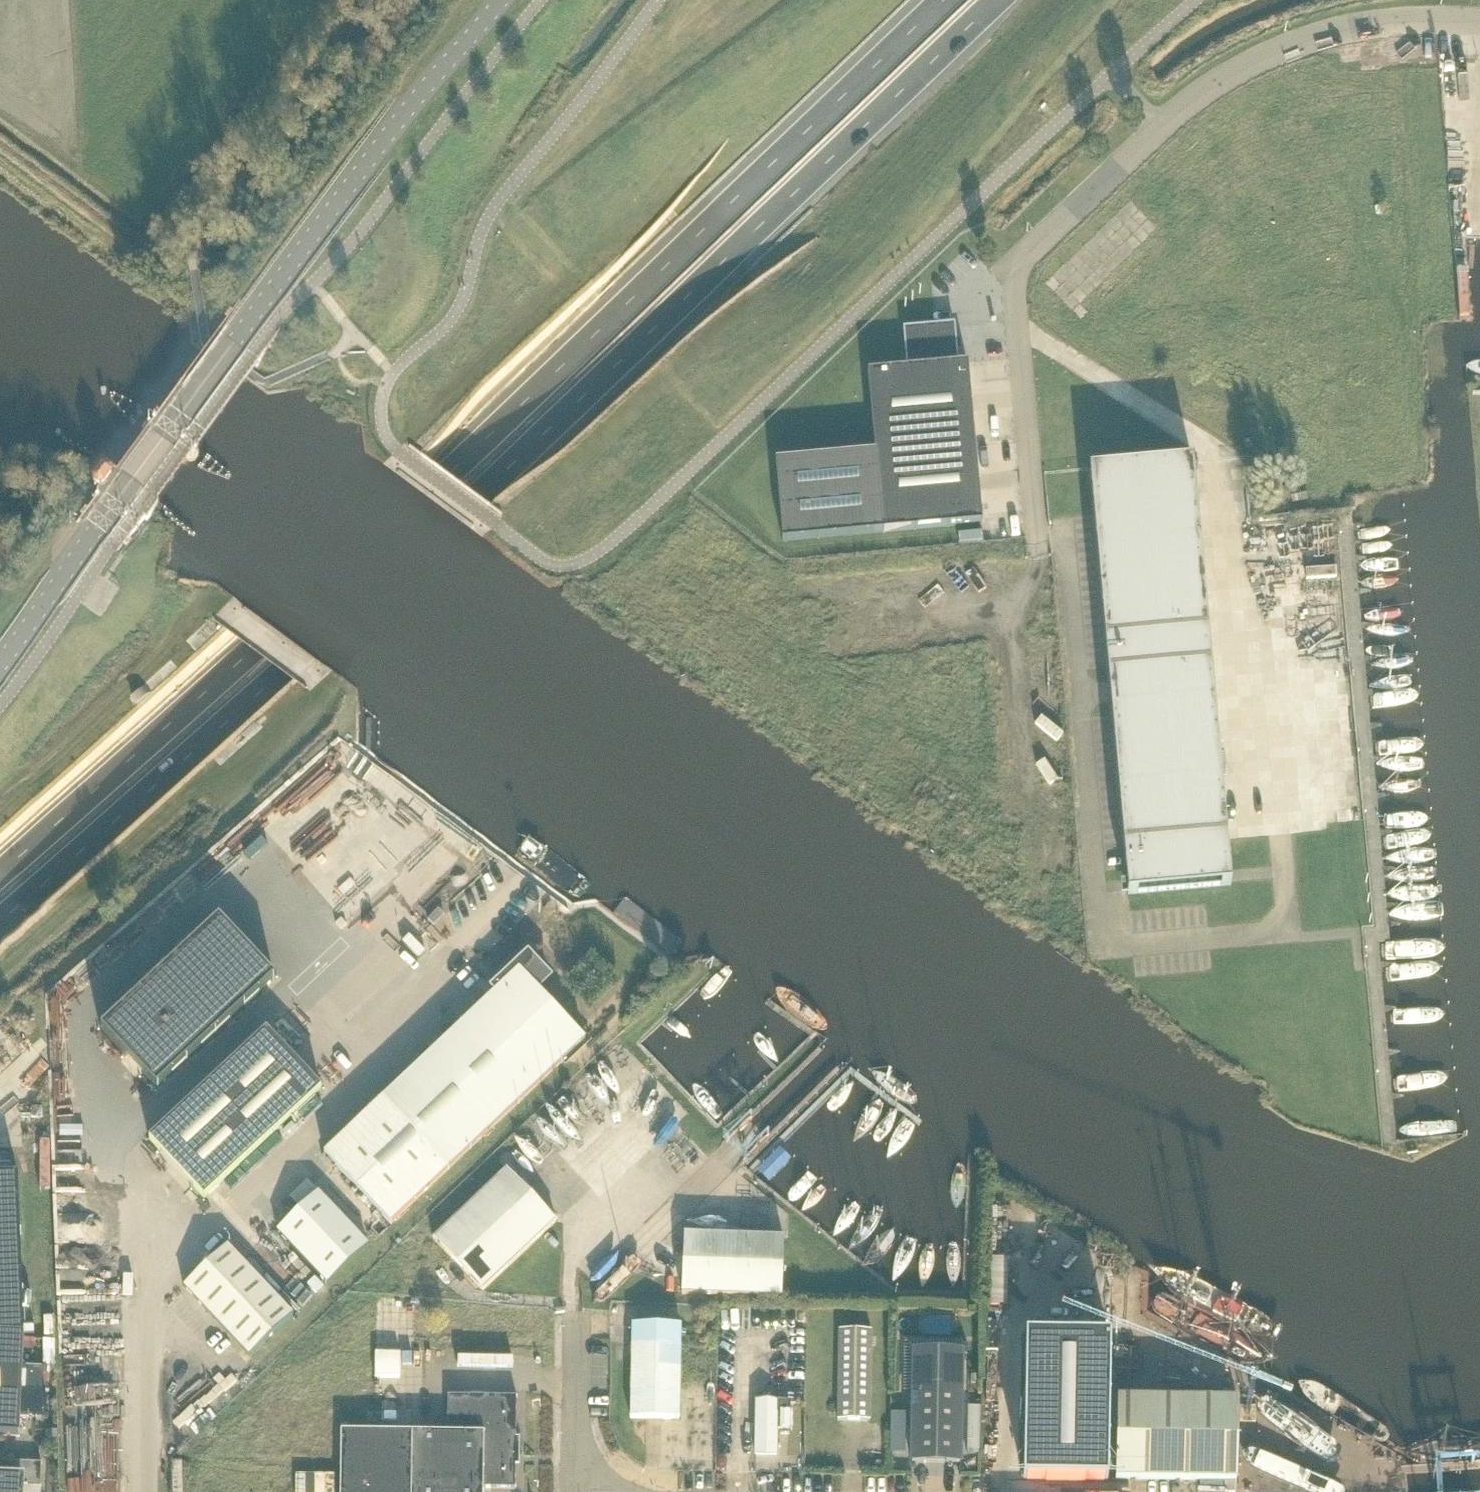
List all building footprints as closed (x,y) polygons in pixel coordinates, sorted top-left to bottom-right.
[(1418,109),(1356,114),(1364,193),(1425,188),(1418,109)] [(774,463),(781,543),(983,526),(968,366),(958,367),(954,327),(904,331),(907,371),(867,375),(874,454),(774,463)] [(1109,683),(1128,895),(1180,891),(1231,886),(1212,674),(1193,462),(1141,467),(1089,471),(1109,683)] [(103,486),(112,473),(112,468),(106,464),(101,465),(92,477),(92,483),(97,486),(103,486)] [(219,920),(102,1031),(157,1090),(275,979),(219,920)] [(499,991),(325,1155),(391,1225),(564,1062),(563,1061),(583,1042),(520,974),(500,993),(499,991)] [(267,1032),(149,1141),(205,1200),(322,1090),(267,1032)] [(483,1292),(556,1222),(507,1170),(433,1239),(483,1292)] [(18,1438),(19,1417),(44,1418),(45,1393),(20,1391),(23,1331),(18,1176),(0,1177),(0,1437),(18,1438)] [(326,1285),(367,1247),(307,1183),(289,1199),(300,1211),(277,1233),(326,1285)] [(1124,1253),(1041,1222),(1035,1239),(1118,1270),(1124,1253)] [(685,1235),(682,1295),(782,1299),(784,1239),(685,1235)] [(294,1316),(228,1246),(184,1287),(250,1357),(294,1316)] [(631,1419),(679,1419),(681,1326),(633,1325),(631,1419)] [(838,1421),(870,1422),(872,1332),(840,1331),(838,1421)] [(1023,1479),(1108,1481),(1111,1340),(1026,1338),(1023,1479)] [(914,1357),(912,1463),(961,1464),(963,1357),(914,1357)] [(496,1389),(497,1379),(459,1378),(459,1388),(496,1389)] [(423,1394),(412,1394),(412,1428),(422,1428),(423,1394)] [(340,1491),(484,1491),(484,1489),(516,1489),(516,1396),(448,1395),(447,1432),(341,1431),(340,1491)] [(1118,1400),(1116,1480),(1237,1483),(1238,1403),(1118,1400)] [(756,1403),(755,1456),(776,1456),(777,1430),(789,1430),(789,1410),(781,1410),(781,1404),(756,1403)] [(967,1409),(966,1455),(979,1455),(980,1409),(967,1409)] [(385,1424),(386,1422),(385,1420),(385,1419),(384,1418),(383,1417),(382,1417),(380,1416),(377,1417),(375,1418),(374,1420),(374,1421),(374,1422),(374,1423),(374,1425),(375,1427),(376,1427),(377,1428),(380,1429),(382,1428),(383,1428),(384,1427),(385,1425),(385,1424)] [(24,1486),(39,1486),(40,1464),(12,1462),(11,1477),(0,1477),(0,1491),(24,1491),(24,1486)] [(313,1491),(329,1491),(330,1476),(305,1475),(304,1482),(313,1483),(313,1491)]
